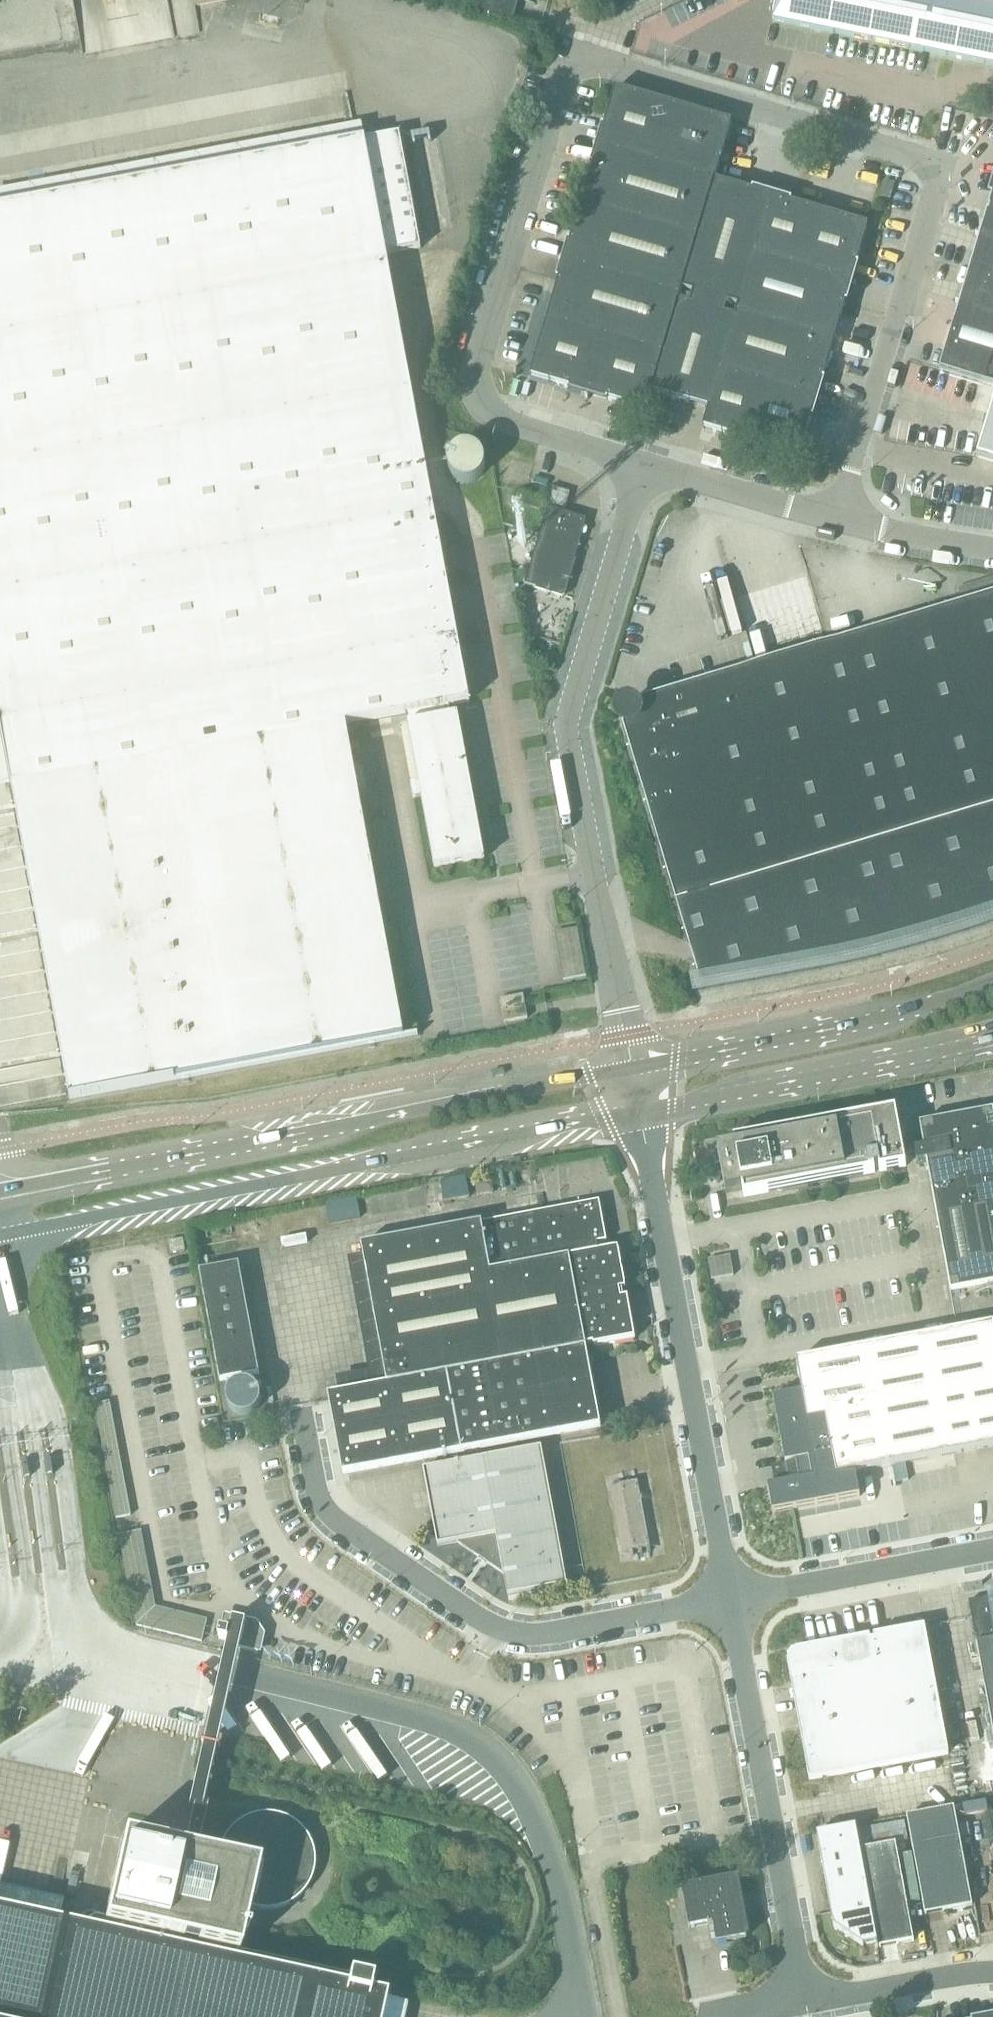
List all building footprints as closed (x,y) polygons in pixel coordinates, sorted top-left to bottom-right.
[(512,24),(519,0),(475,0),(471,12),(512,24)] [(772,21),(992,65),(992,0),(776,0),(772,21)] [(592,165),(569,243),(573,244),(568,262),(559,259),(559,261),(567,264),(562,281),(558,280),(529,378),(569,389),(570,387),(588,392),(585,399),(588,400),(590,392),(607,398),(606,400),(646,412),(652,393),(690,404),(691,400),(709,406),(702,429),(800,458),(812,418),(808,416),(813,399),(821,402),(822,399),(813,397),(819,379),(823,381),(846,303),(842,301),(847,284),(855,286),(856,284),(847,282),(853,264),(857,265),(868,226),(781,200),(780,204),(772,201),(774,193),(772,192),(769,201),(752,195),(753,192),(715,180),(732,123),(615,88),(603,128),(607,129),(602,147),(594,144),(593,146),(601,149),(596,166),(592,165)] [(449,706),(470,702),(386,255),(421,249),(399,135),(0,209),(0,724),(12,787),(70,1100),(418,1035),(417,1034),(403,1036),(346,725),(405,714),(449,706)] [(885,181),(880,197),(890,199),(895,184),(885,181)] [(917,393),(992,416),(992,225),(989,237),(976,233),(975,235),(981,237),(967,281),(971,287),(974,288),(969,304),(956,300),(955,302),(968,306),(964,321),(961,321),(954,324),(948,347),(932,343),(927,359),(923,372),(917,393)] [(451,477),(484,477),(484,447),(452,447),(451,477)] [(552,499),(568,503),(571,491),(555,487),(552,499)] [(524,585),(563,596),(586,520),(548,508),(524,585)] [(950,599),(952,606),(992,594),(992,578),(957,589),(959,596),(950,599)] [(673,894),(676,902),(675,902),(675,904),(676,903),(688,942),(702,988),(699,989),(699,990),(703,989),(719,986),(723,986),(723,985),(750,980),(750,981),(754,980),(781,975),(785,975),(785,974),(812,969),(812,970),(816,969),(816,968),(843,963),(843,964),(847,963),(847,962),(873,956),(873,957),(877,956),(877,955),(903,948),(904,949),(907,948),(907,947),(933,940),(937,939),(963,931),(967,930),(967,929),(992,921),(992,595),(953,607),(829,644),(634,703),(637,712),(635,709),(632,706),(629,706),(626,706),(623,707),(621,710),(620,713),(620,717),(622,720),(624,722),(628,723),(631,722),(631,723),(622,725),(673,894)] [(451,716),(449,706),(405,714),(434,869),(484,860),(458,715),(451,716)] [(555,932),(564,980),(586,976),(577,928),(555,932)] [(527,1018),(523,995),(500,999),(504,1023),(527,1018)] [(879,1169),(879,1171),(906,1166),(895,1110),(733,1141),(734,1147),(733,1147),(729,1145),(726,1149),(717,1150),(719,1161),(709,1179),(718,1184),(722,1176),(725,1193),(743,1190),(744,1196),(875,1172),(874,1169),(879,1169)] [(928,1162),(952,1291),(992,1283),(992,1117),(992,1112),(921,1125),(926,1148),(914,1150),(917,1164),(928,1162)] [(440,1182),(444,1202),(469,1197),(466,1177),(440,1182)] [(475,1186),(477,1195),(493,1192),(491,1183),(475,1186)] [(326,1203),(329,1222),(360,1217),(357,1198),(326,1203)] [(464,1452),(466,1461),(479,1459),(477,1450),(601,1427),(586,1347),(593,1345),(593,1347),(635,1339),(627,1298),(624,1298),(622,1290),(625,1289),(625,1286),(619,1252),(618,1252),(618,1249),(615,1249),(614,1249),(600,1251),(600,1252),(598,1252),(596,1243),(607,1241),(599,1201),(481,1223),(361,1245),(387,1385),(328,1395),(343,1475),(464,1452)] [(168,1242),(171,1253),(185,1251),(183,1239),(168,1242)] [(714,1274),(734,1271),(732,1255),(711,1257),(714,1274)] [(200,1271),(220,1381),(259,1374),(239,1264),(200,1271)] [(796,1361),(799,1375),(802,1393),(773,1398),(786,1469),(785,1470),(784,1470),(783,1471),(783,1472),(783,1473),(783,1474),(783,1476),(784,1477),(786,1478),(788,1479),(789,1483),(767,1487),(772,1513),(860,1497),(855,1472),(992,1447),(992,1324),(797,1360),(796,1360),(796,1361)] [(234,1385),(228,1391),(226,1400),(229,1408),(236,1414),(244,1416),(253,1413),(259,1407),(260,1398),(258,1389),(251,1384),(242,1382),(234,1385)] [(541,1447),(479,1459),(466,1461),(423,1469),(437,1546),(457,1542),(503,1574),(508,1596),(567,1585),(541,1447)] [(622,1552),(632,1550),(633,1557),(634,1556),(633,1550),(641,1549),(642,1555),(643,1555),(641,1549),(649,1547),(650,1553),(651,1553),(650,1547),(660,1545),(648,1479),(638,1481),(636,1474),(637,1481),(629,1482),(628,1476),(627,1476),(628,1482),(621,1484),(619,1477),(619,1478),(620,1484),(609,1486),(622,1552)] [(992,1732),(992,1596),(968,1601),(974,1632),(976,1632),(978,1641),(976,1642),(992,1732)] [(239,1648),(258,1652),(261,1635),(255,1624),(240,1621),(233,1619),(230,1632),(220,1630),(218,1638),(228,1640),(227,1645),(239,1648)] [(787,1658),(790,1672),(789,1673),(807,1767),(809,1780),(948,1754),(924,1626),(915,1628),(916,1631),(874,1639),(874,1640),(870,1640),(869,1637),(860,1638),(860,1639),(850,1643),(850,1642),(806,1650),(806,1651),(795,1651),(791,1652),(787,1658)] [(239,1648),(227,1645),(181,1851),(187,1853),(194,1854),(239,1648)] [(906,1816),(925,1914),(972,1906),(954,1808),(906,1816)] [(396,2004),(396,2003),(383,2000),(384,1995),(367,1992),(370,1980),(347,1975),(344,1987),(276,1972),(178,1950),(180,1943),(236,1956),(242,1927),(247,1908),(258,1910),(269,1911),(280,1908),(291,1903),(301,1894),(309,1882),(313,1869),(313,1855),(308,1841),(300,1829),(290,1821),(285,1818),(281,1816),(276,1815),(269,1814),(262,1814),(255,1815),(249,1817),(244,1819),(240,1821),(236,1823),(228,1830),(222,1839),(218,1849),(216,1860),(194,1854),(187,1853),(181,1851),(121,1839),(103,1919),(101,1919),(103,1913),(99,1912),(90,1910),(89,1916),(86,1915),(71,1924),(70,1926),(56,1923),(59,1910),(58,1910),(0,1897),(0,2016),(393,2016),(396,2004)] [(816,1833),(824,1873),(863,1865),(855,1826),(816,1833)] [(860,1850),(878,1948),(914,1941),(895,1843),(860,1850)] [(824,1873),(831,1912),(870,1905),(863,1865),(824,1873)] [(712,1924),(716,1944),(746,1938),(749,1934),(738,1876),(681,1887),(689,1928),(712,1924)] [(870,1905),(831,1912),(834,1925),(833,1926),(863,1946),(864,1946),(863,1944),(875,1942),(875,1944),(876,1944),(877,1949),(878,1948),(870,1905)]
